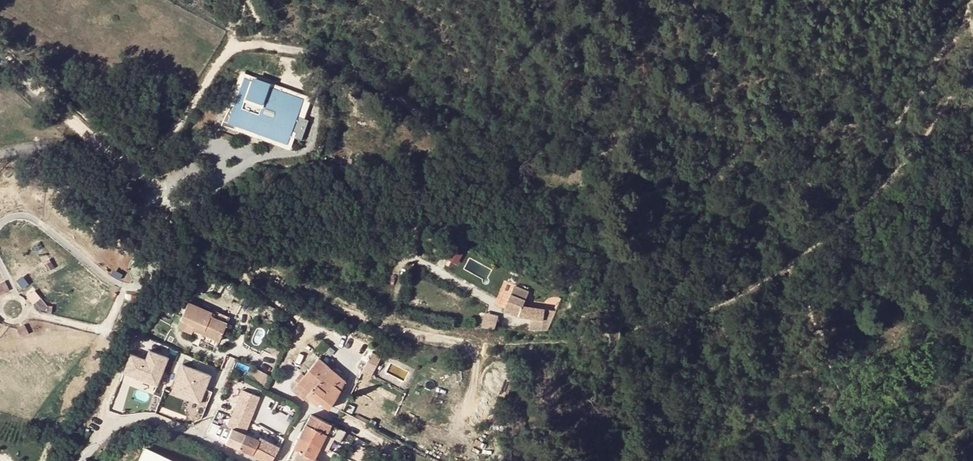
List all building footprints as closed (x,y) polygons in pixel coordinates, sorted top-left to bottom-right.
[(225,101),(227,102),(237,75),(248,79),(249,76),(263,81),(262,84),(297,96),(298,92),(264,80),(250,75),(239,71),(234,69),(233,74),(223,101),(219,113),(225,101)] [(219,113),(215,122),(228,126),(229,123),(281,142),(286,128),(290,130),(287,135),(295,137),(302,117),(291,113),(297,96),(262,84),(263,81),(249,76),(248,79),(237,75),(227,102),(225,101),(219,113)] [(228,126),(215,122),(227,127),(279,145),(283,147),(285,143),(287,135),(290,130),(286,128),(281,142),(229,123),(228,126)] [(561,279),(554,275),(550,282),(557,286),(561,279)] [(509,300),(522,306),(525,300),(511,294),(509,300)] [(518,316),(533,318),(544,319),(545,309),(522,306),(509,300),(505,310),(518,316)] [(202,333),(219,340),(229,317),(213,310),(212,312),(188,302),(180,319),(195,325),(204,329),(202,333)] [(544,319),(533,318),(531,329),(537,330),(547,329),(552,320),(557,310),(545,309),(544,319)] [(484,327),(498,328),(499,314),(485,312),(484,327)] [(193,330),(202,333),(204,329),(195,325),(193,330)] [(384,354),(372,348),(364,365),(360,363),(357,370),(377,379),(379,374),(381,376),(387,364),(380,361),(384,354)] [(145,359),(130,353),(123,372),(157,385),(167,356),(148,349),(145,359)] [(314,402),(322,386),(326,378),(343,385),(346,378),(338,371),(337,372),(319,357),(293,389),(304,399),(307,395),(314,402)] [(494,372),(496,364),(486,363),(484,370),(494,372)] [(209,375),(181,364),(170,392),(184,398),(186,392),(200,397),(209,375)] [(256,369),(252,379),(265,385),(270,374),(256,369)] [(506,378),(503,387),(513,389),(518,371),(512,369),(508,378),(506,378)] [(326,378),(322,386),(338,393),(343,385),(326,378)] [(337,396),(338,393),(322,386),(314,402),(318,405),(321,402),(329,408),(331,405),(337,396)] [(226,443),(239,448),(245,433),(250,420),(260,396),(243,389),(228,426),(233,428),(226,443)] [(198,403),(200,397),(186,392),(184,398),(198,403)] [(332,423),(312,414),(301,435),(321,444),(332,423)] [(280,446),(261,437),(260,440),(245,433),(239,448),(266,460),(272,460),(280,446)] [(314,458),(321,444),(301,435),(295,448),(299,450),(314,458)] [(345,453),(351,456),(356,446),(350,443),(345,453)] [(144,444),(136,460),(182,460),(144,444)] [(362,449),(356,446),(351,456),(358,459),(362,449)] [(299,450),(294,460),(320,460),(314,458),(299,450)]
